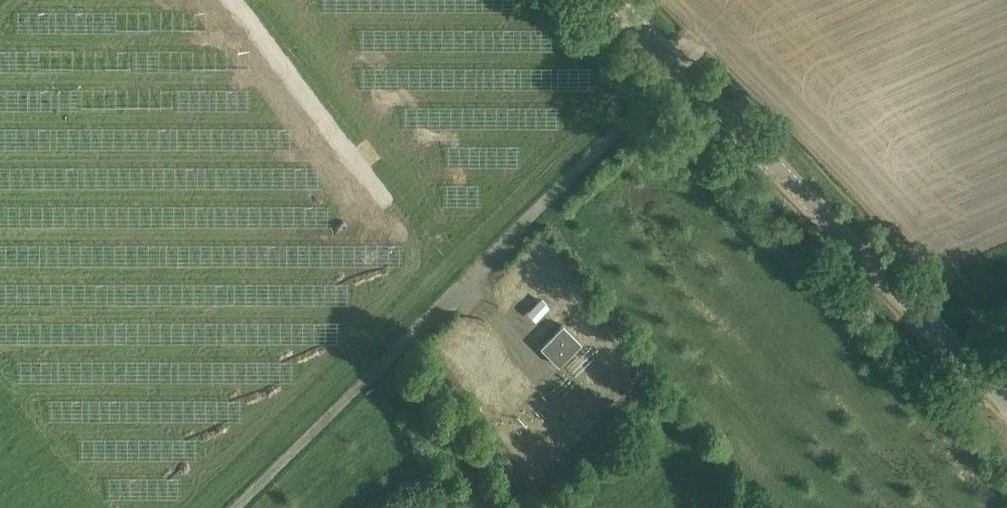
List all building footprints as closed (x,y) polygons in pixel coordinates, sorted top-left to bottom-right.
[(581,343),(563,324),(540,347),(559,365),(581,343)]
